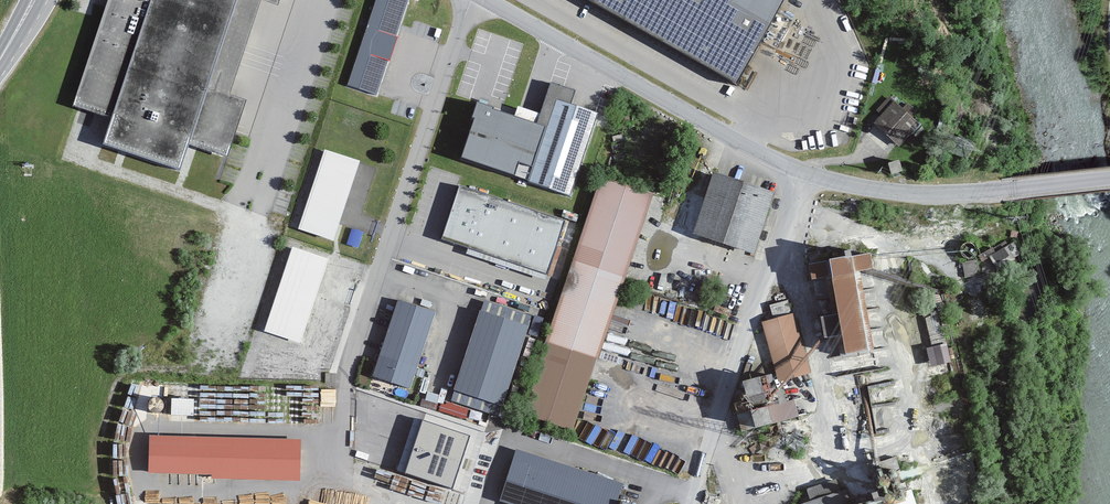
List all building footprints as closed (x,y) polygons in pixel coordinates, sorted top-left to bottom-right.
[(276,0),(107,0),(70,109),(106,121),(98,146),(175,172),(184,145),(222,157),(240,103),(225,98),(258,1),(273,7),(276,0)] [(409,0),(370,0),(336,94),(373,107),(396,44),(409,0)] [(730,67),(768,0),(612,0),(730,67)] [(532,126),(542,129),(524,183),(567,197),(594,115),(568,107),(573,93),(546,84),(532,126)] [(881,113),(873,121),(899,146),(920,124),(890,95),(876,109),(881,113)] [(333,234),(362,152),(324,142),(294,222),(333,234)] [(770,196),(709,175),(689,234),(749,255),(770,196)] [(544,345),(520,416),(568,432),(592,360),(595,362),(651,194),(597,176),(541,344),(544,345)] [(559,266),(575,218),(474,183),(456,233),(559,266)] [(351,228),(348,244),(359,246),(362,230),(351,228)] [(295,342),(324,250),(287,237),(255,329),(295,342)] [(1015,242),(992,254),(997,264),(1020,252),(1015,242)] [(804,283),(821,280),(828,317),(813,320),(817,341),(833,338),(837,358),(871,352),(855,271),(867,269),(864,254),(801,267),(804,283)] [(405,387),(431,313),(394,300),(368,375),(405,387)] [(767,307),(771,320),(759,324),(775,383),(808,374),(787,301),(767,307)] [(484,310),(529,322),(531,314),(486,302),(484,310)] [(525,329),(476,312),(449,393),(499,409),(525,329)] [(947,342),(927,346),(930,364),(950,361),(947,342)] [(733,399),(741,430),(797,416),(793,399),(787,401),(784,388),(775,390),(770,371),(740,378),(745,396),(733,399)] [(171,397),(171,415),(194,414),(193,396),(171,397)] [(470,438),(413,420),(395,472),(452,490),(470,438)] [(296,482),(297,440),(145,437),(144,475),(211,477),(211,481),(296,482)] [(515,450),(497,503),(616,503),(623,486),(515,450)] [(843,493),(837,494),(833,482),(804,492),(807,503),(804,503),(846,503),(843,493)] [(864,503),(912,503),(907,489),(864,503)]
